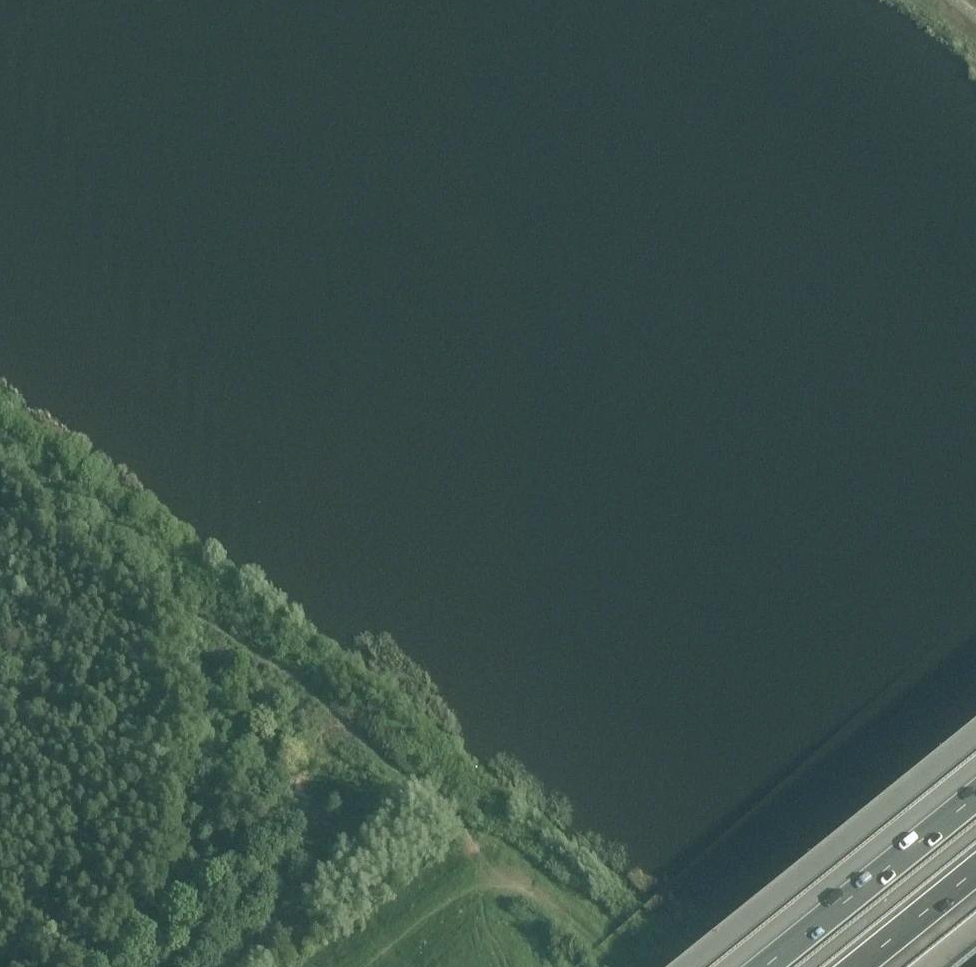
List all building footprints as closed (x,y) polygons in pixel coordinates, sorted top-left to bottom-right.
[(879,937),(915,966),(937,966),(890,929),(882,931),(879,937)]
